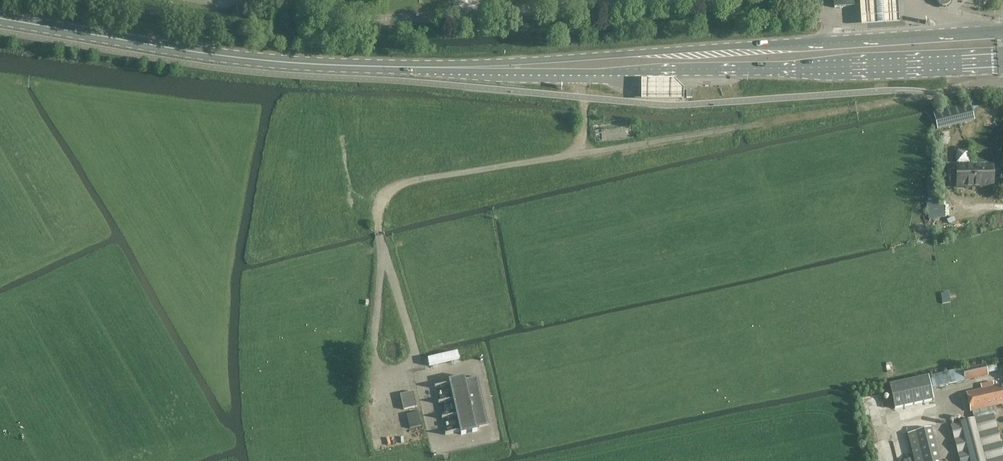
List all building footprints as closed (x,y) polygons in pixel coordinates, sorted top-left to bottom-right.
[(970,104),(933,113),(937,129),(941,128),(943,127),(974,120),(970,104)] [(970,162),(971,149),(957,149),(957,162),(970,162)] [(993,167),(957,167),(957,184),(966,184),(966,187),(993,187),(993,167)] [(944,200),(927,203),(929,219),(946,216),(944,200)] [(988,376),(985,365),(962,370),(962,369),(930,377),(933,389),(965,382),(965,381),(988,376)] [(449,380),(461,434),(477,430),(476,427),(488,424),(478,377),(465,380),(464,377),(449,380)] [(895,409),(934,400),(928,377),(889,386),(895,409)] [(999,386),(994,387),(993,381),(981,384),(982,389),(966,393),(970,412),(972,412),(973,420),(951,426),(960,460),(1002,460),(1002,451),(994,414),(989,416),(987,408),(999,405),(999,404),(1002,404),(1002,385),(999,386)] [(413,392),(400,395),(403,409),(416,406),(413,392)] [(407,413),(411,428),(423,424),(419,410),(407,413)] [(931,428),(908,435),(915,460),(940,460),(931,428)]
